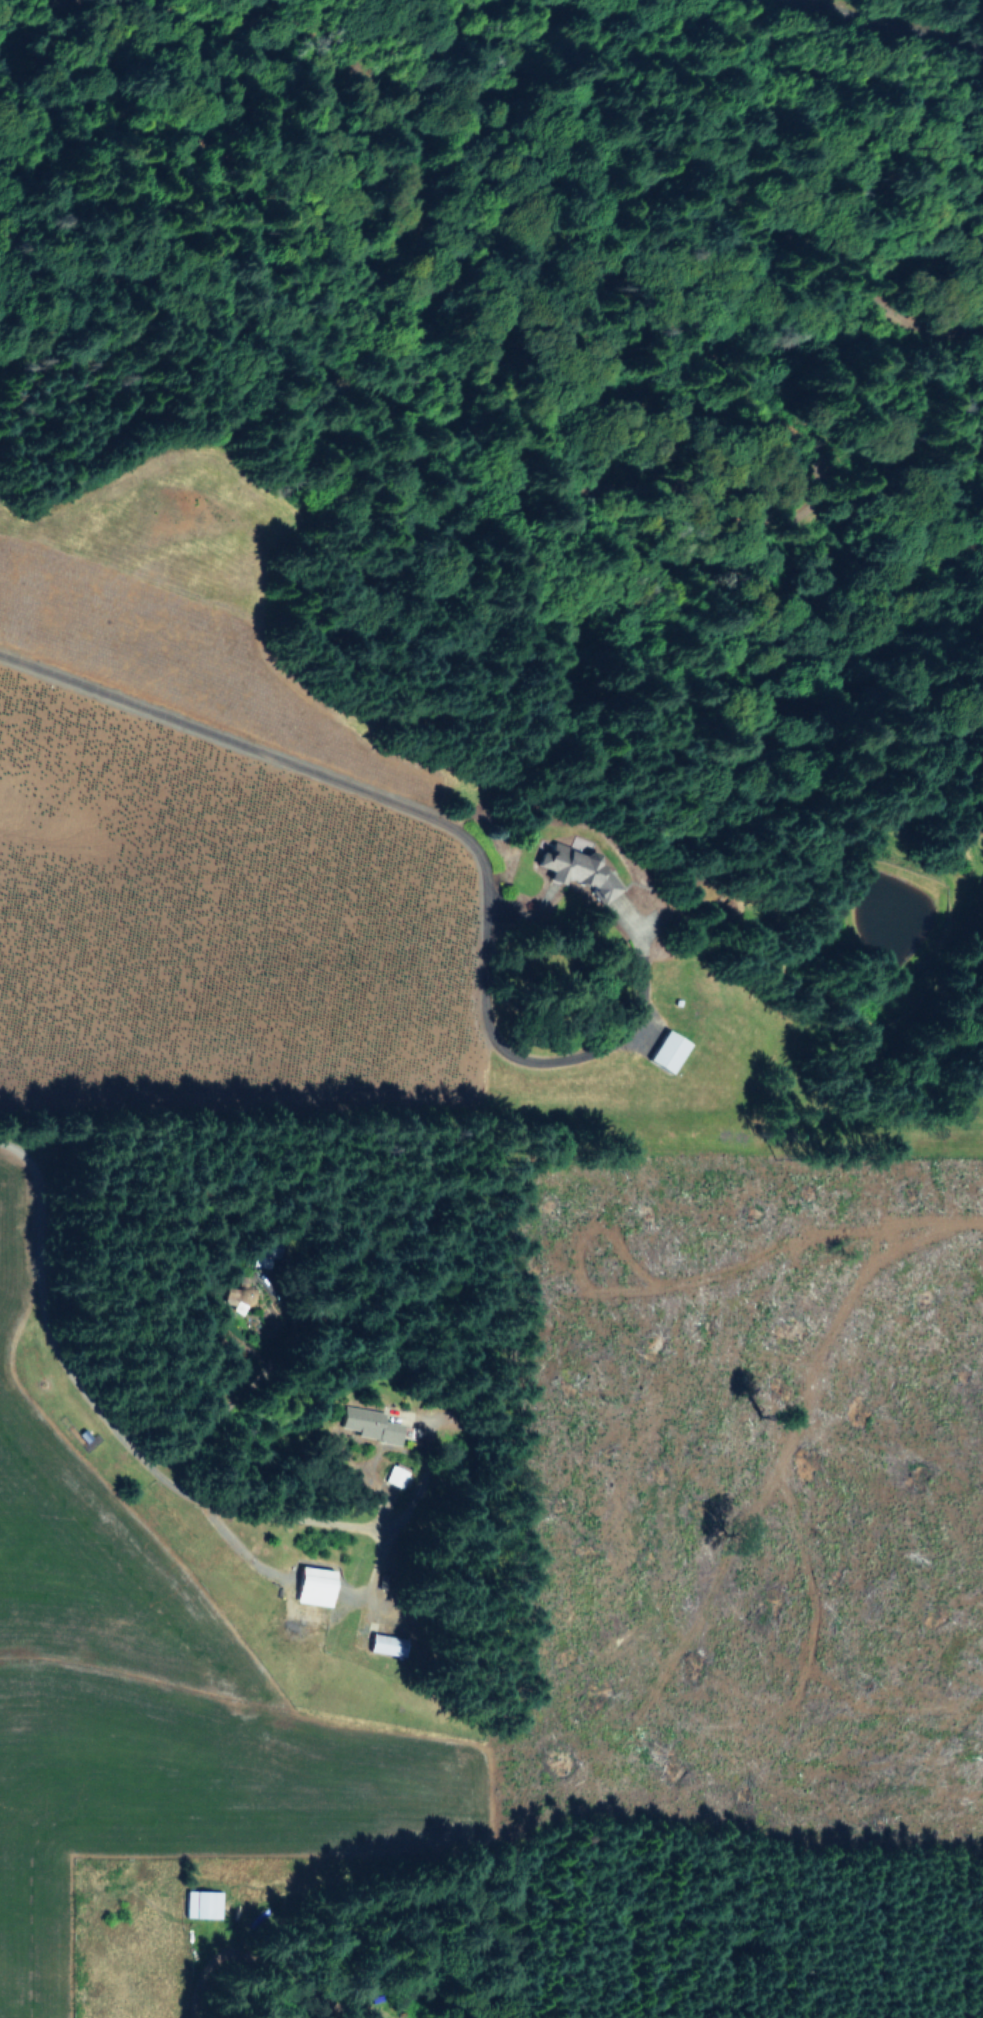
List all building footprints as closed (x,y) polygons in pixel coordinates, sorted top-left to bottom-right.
[(594,887),(592,896),(615,903),(623,880),(606,875),(609,865),(597,861),(600,854),(587,849),(586,853),(553,843),(549,854),(540,851),(536,865),(551,870),(548,879),(563,884),(565,877),(594,887)] [(689,1042),(665,1029),(648,1060),(673,1073),(689,1042)] [(399,1440),(402,1423),(382,1420),(383,1410),(342,1404),(338,1431),(399,1440)] [(330,1606),(336,1570),(301,1564),(295,1600),(330,1606)] [(403,1656),(406,1639),(372,1632),(368,1649),(403,1656)] [(221,1890),(185,1889),(185,1916),(220,1917),(221,1890)]
